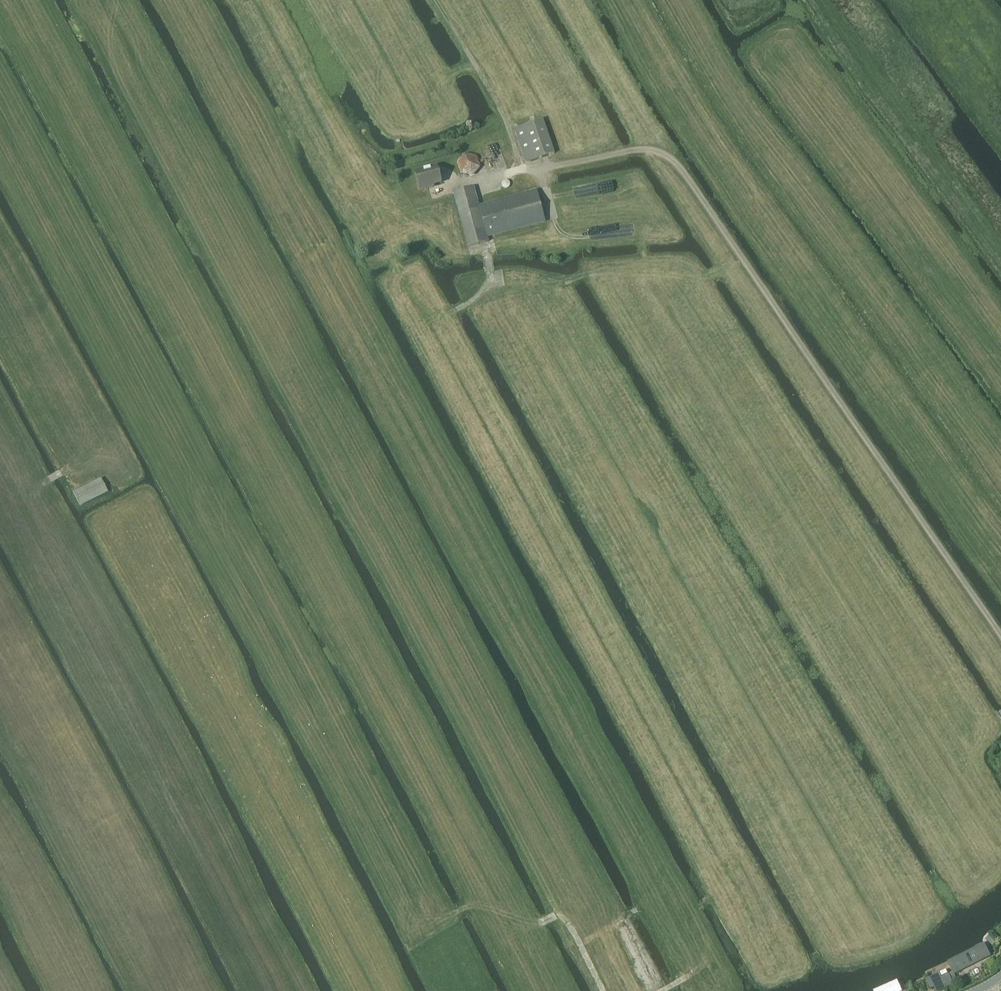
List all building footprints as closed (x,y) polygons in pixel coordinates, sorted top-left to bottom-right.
[(525,164),(547,157),(554,154),(543,120),(514,129),(525,164)] [(480,168),(476,157),(464,154),(457,163),(461,175),(473,177),(480,168)] [(419,192),(434,188),(433,185),(441,183),(436,166),(414,172),(419,192)] [(479,206),(477,198),(474,187),(453,193),(468,248),(488,242),(487,238),(545,222),(536,191),(479,206)] [(101,480),(73,494),(80,507),(108,493),(101,480)] [(990,935),(985,940),(992,947),(997,941),(990,935)] [(984,943),(946,962),(956,974),(990,957),(984,943)] [(955,980),(954,976),(953,973),(940,979),(938,975),(929,979),(929,980),(925,982),(929,990),(934,988),(935,990),(940,990),(939,990),(944,987),(945,990),(953,986),(951,981),(955,980)] [(874,990),(895,990),(900,989),(895,980),(874,990)]
